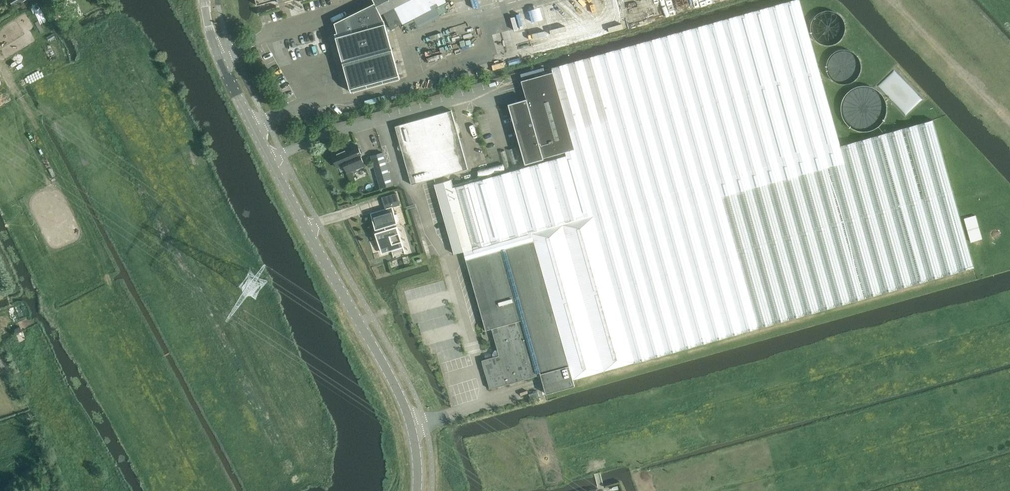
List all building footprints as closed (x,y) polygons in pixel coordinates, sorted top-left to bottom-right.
[(375,3),(335,23),(338,33),(335,33),(351,92),(400,78),(388,34),(388,32),(384,20),(381,14),(383,13),(392,29),(403,23),(403,24),(446,2),(446,0),(374,0),(375,3)] [(466,260),(486,330),(492,328),(499,355),(482,360),(490,389),(537,375),(537,373),(540,372),(546,394),(575,386),(573,380),(974,267),(933,120),(841,146),(818,65),(800,0),(793,0),(552,68),(553,72),(522,81),(527,98),(527,100),(512,104),(518,126),(519,125),(521,129),(519,130),(528,162),(565,152),(566,155),(453,187),(451,180),(435,184),(454,254),(464,251),(466,260)] [(850,49),(841,42),(846,27),(844,16),(838,11),(831,9),(824,11),(819,17),(816,25),(814,28),(813,24),(811,30),(812,35),(818,40),(815,45),(817,55),(826,58),(825,60),(828,72),(840,82),(843,83),(854,81),(861,72),(863,67),(860,56),(852,50),(850,49)] [(532,10),(517,13),(519,24),(534,22),(532,10)] [(847,91),(843,126),(884,131),(888,88),(856,85),(856,91),(847,91)] [(395,126),(412,185),(468,169),(452,110),(395,126)] [(333,156),(335,161),(334,162),(335,165),(337,166),(337,167),(344,164),(347,172),(365,165),(360,154),(362,154),(358,145),(333,156)] [(371,156),(381,188),(392,184),(383,152),(371,156)] [(371,213),(376,229),(377,229),(378,232),(375,232),(381,252),(402,245),(405,254),(406,253),(397,226),(396,226),(395,224),(397,223),(397,221),(399,220),(397,214),(395,214),(393,207),(400,205),(396,192),(382,197),(385,208),(371,213)] [(965,217),(971,241),(983,238),(977,214),(965,217)]
